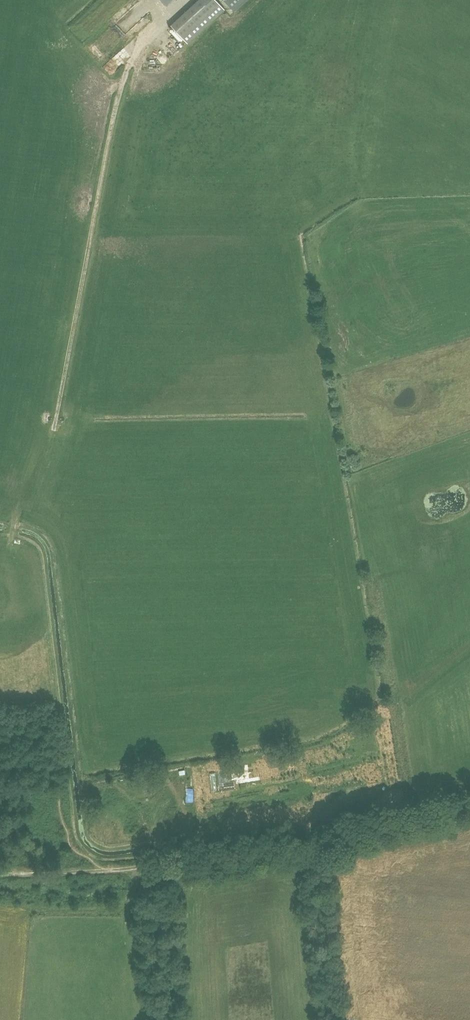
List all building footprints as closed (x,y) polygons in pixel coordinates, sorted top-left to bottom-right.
[(216,0),(203,0),(216,15),(224,8),(216,0)] [(235,11),(247,0),(224,0),(235,11)]
